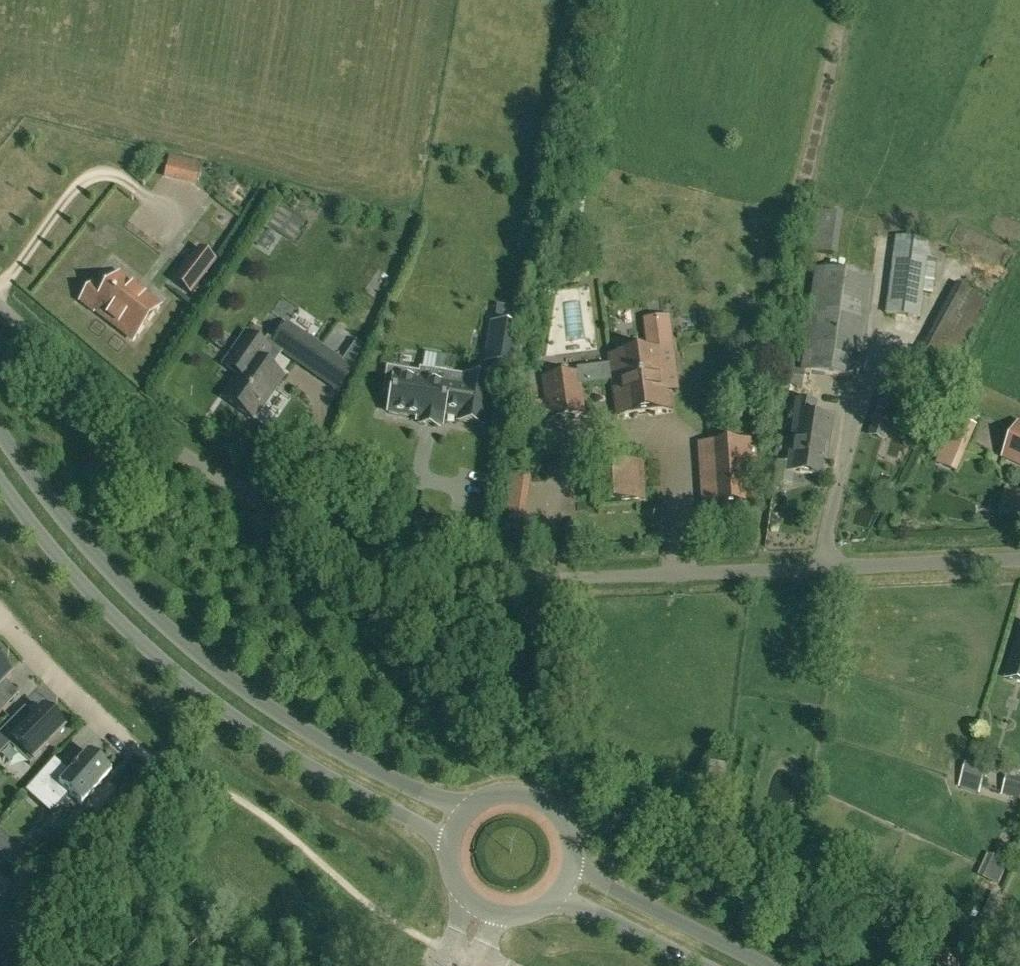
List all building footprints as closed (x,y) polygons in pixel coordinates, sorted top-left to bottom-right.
[(200,166),(192,164),(188,180),(196,182),(200,166)] [(843,215),(810,210),(804,252),(837,257),(843,215)] [(172,281),(182,288),(190,295),(217,261),(199,247),(181,269),(172,281)] [(919,318),(927,259),(896,254),(887,313),(919,318)] [(859,379),(873,277),(818,269),(804,371),(859,379)] [(92,286),(81,301),(94,311),(95,310),(133,340),(159,306),(119,275),(104,295),(92,286)] [(519,327),(494,323),(488,363),(512,367),(519,327)] [(287,325),(273,345),(308,368),(341,390),(354,370),(352,369),(342,362),(321,348),(287,325)] [(248,381),(261,362),(270,350),(246,334),(225,365),(240,376),(248,381)] [(581,385),(615,381),(621,417),(673,409),(669,382),(679,381),(675,347),(611,356),(612,363),(576,368),(576,372),(575,372),(575,374),(544,378),(549,419),(585,414),(581,385)] [(248,381),(240,376),(224,398),(252,418),(282,376),(261,362),(248,381)] [(423,424),(435,426),(438,427),(439,424),(442,424),(443,414),(459,416),(459,420),(482,424),(490,379),(466,376),(420,369),(420,373),(388,368),(384,392),(392,393),(388,412),(418,417),(418,420),(420,421),(420,424),(423,424)] [(797,416),(794,443),(807,445),(808,431),(817,432),(818,426),(823,427),(824,418),(814,417),(815,403),(797,401),(795,416),(797,416)] [(960,453),(972,424),(956,417),(943,446),(960,453)] [(791,463),(790,472),(793,472),(820,475),(823,458),(826,459),(827,448),(831,419),(824,418),(823,427),(818,426),(817,432),(808,431),(807,445),(794,443),(791,463)] [(1005,457),(1019,463),(1019,424),(1005,457)] [(754,440),(715,442),(719,504),(758,501),(754,440)] [(593,502),(645,499),(643,462),(591,464),(593,502)] [(1009,677),(1019,681),(1019,641),(1009,677)] [(5,681),(11,675),(0,664),(0,686),(5,681)] [(9,745),(30,765),(64,730),(43,709),(22,730),(12,721),(0,733),(0,754),(9,745)] [(66,777),(50,763),(25,792),(51,815),(69,795),(81,806),(82,805),(110,773),(111,773),(107,769),(110,765),(96,752),(92,756),(88,752),(88,753),(77,765),(70,773),(66,777)] [(721,782),(724,765),(712,763),(709,779),(721,782)] [(1007,775),(1001,794),(1019,800),(1019,779),(1007,775)] [(9,841),(0,833),(0,851),(9,841)]
